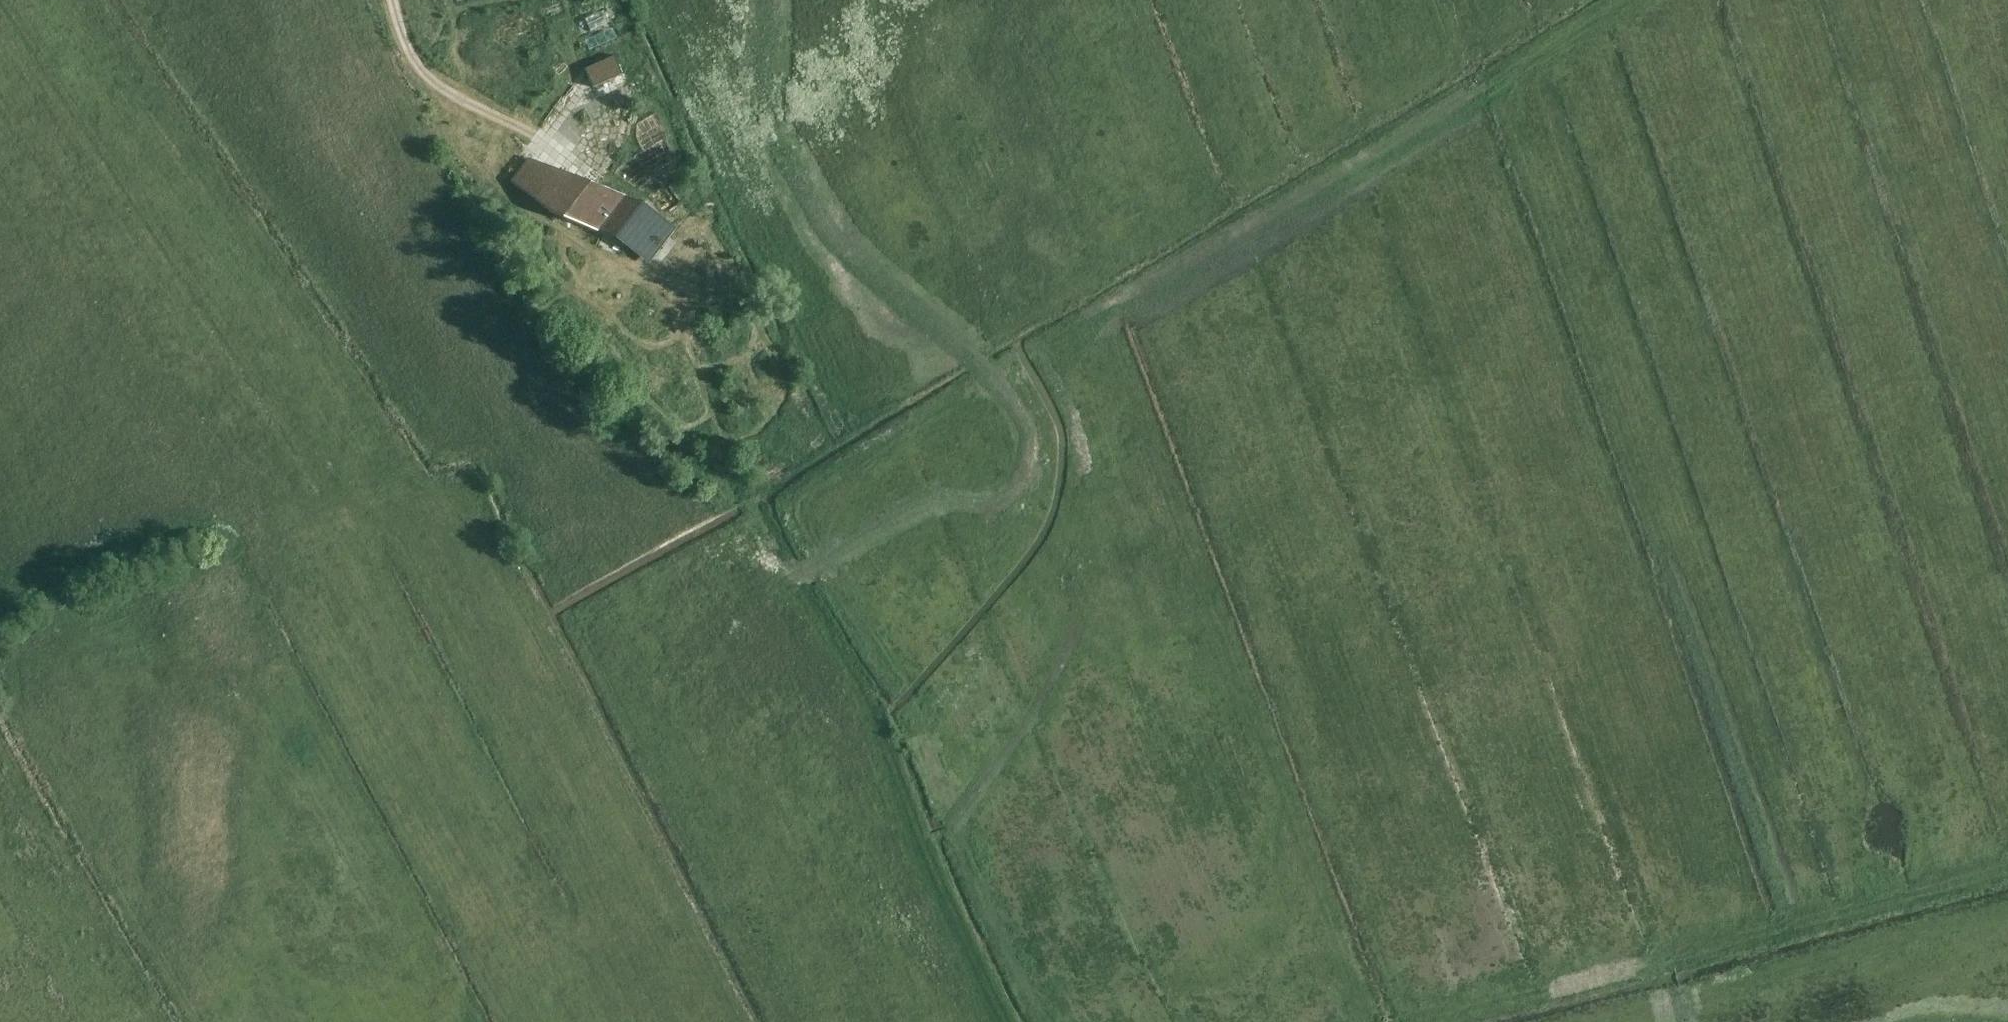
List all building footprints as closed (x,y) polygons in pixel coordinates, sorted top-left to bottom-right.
[(614,56),(585,69),(593,88),(622,74),(614,56)] [(645,163),(616,95),(585,108),(613,176),(645,163)] [(559,170),(535,200),(551,213),(556,215),(557,213),(651,250),(658,241),(661,244),(663,241),(660,239),(665,233),(643,203),(597,185),(593,189),(577,177),(559,170)]
